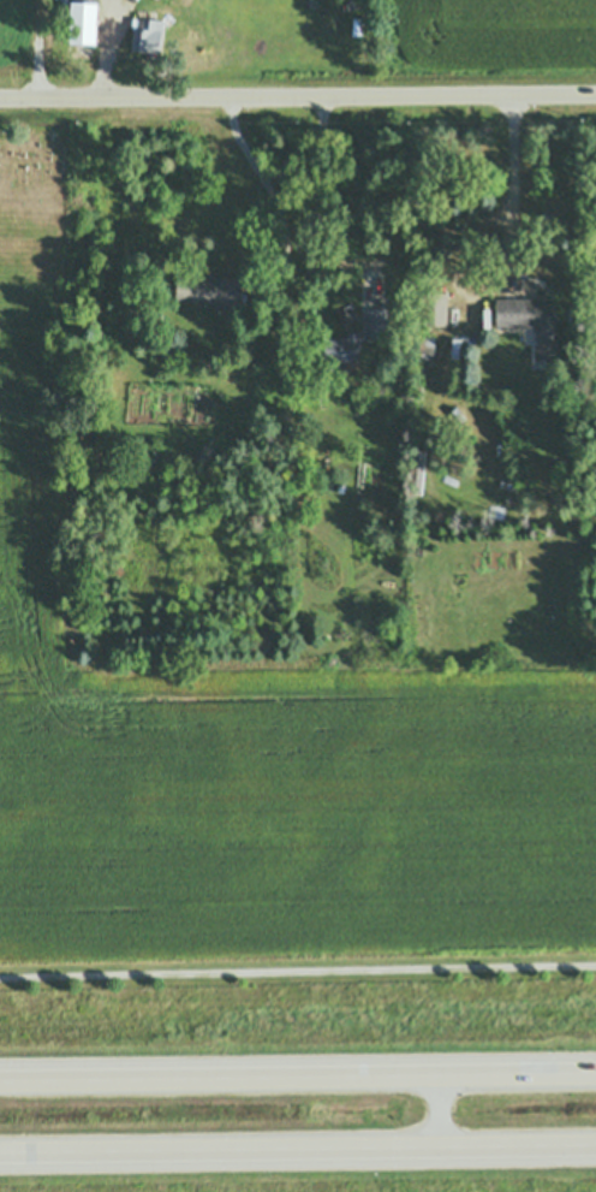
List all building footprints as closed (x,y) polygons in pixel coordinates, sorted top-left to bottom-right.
[(67,25),(67,0),(93,0),(93,16),(93,25),(67,25)] [(159,11),(159,19),(139,18),(139,10),(159,11)] [(139,18),(159,19),(162,19),(161,52),(131,49),(133,18),(139,18)] [(196,302),(189,301),(177,300),(178,277),(195,278),(195,275),(240,279),(238,308),(213,307),(213,303),(196,302)] [(447,291),(448,324),(425,324),(425,291),(447,291)] [(523,325),(499,325),(497,298),(544,298),(544,303),(559,303),(559,362),(538,362),(537,338),(537,325),(523,325)] [(365,339),(365,310),(387,309),(388,339),(365,339)] [(523,325),(537,325),(537,338),(523,337),(523,325)] [(326,337),(348,337),(348,333),(359,333),(359,361),(326,361),(326,337)] [(435,338),(435,358),(418,358),(419,338),(435,338)] [(423,364),(423,403),(416,403),(415,364),(423,364)] [(211,464),(198,464),(198,453),(211,453),(211,464)]
